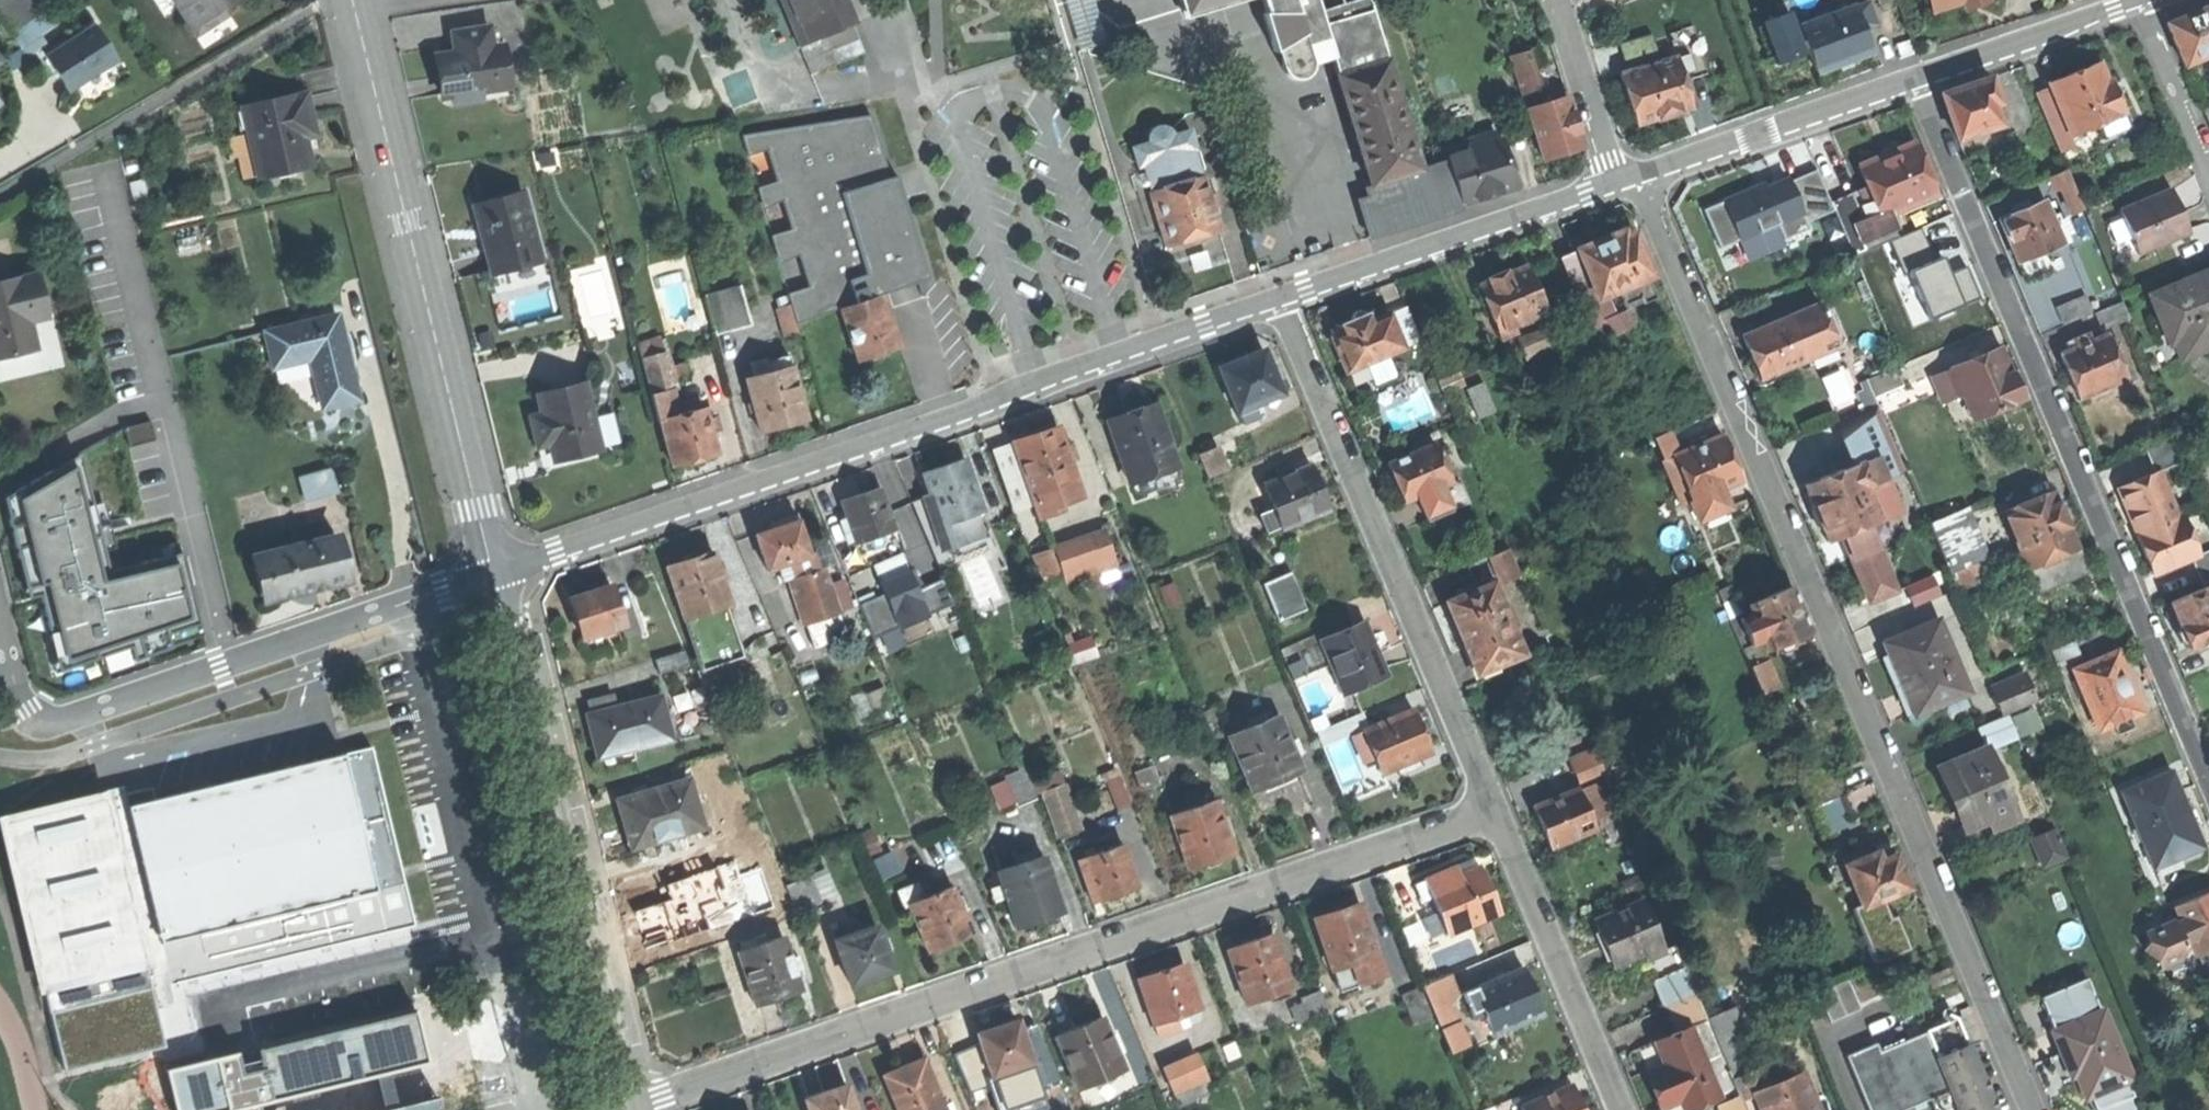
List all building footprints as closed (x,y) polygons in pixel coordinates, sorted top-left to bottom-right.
[(11,34),(38,14),(28,0),(0,0),(0,19),(11,34)] [(204,23),(240,0),(190,0),(204,23)] [(801,46),(826,36),(852,24),(856,22),(847,0),(782,0),(801,46)] [(1248,0),(1176,0),(1182,20),(1248,0)] [(1326,34),(1316,0),(1261,0),(1264,12),(1262,13),(1273,52),(1277,51),(1284,73),(1312,65),(1309,52),(1311,51),(1307,40),(1326,34)] [(1354,46),(1365,43),(1353,0),(1349,0),(1342,2),(1342,0),(1316,0),(1326,34),(1332,52),(1354,46)] [(1933,10),(1963,0),(1929,0),(1933,10)] [(1867,2),(1854,6),(1862,29),(1875,24),(1867,2)] [(1854,6),(1800,26),(1817,73),(1843,63),(1871,53),(1862,29),(1854,6)] [(2187,67),(2208,58),(2208,9),(2170,25),(2187,67)] [(864,53),(852,24),(826,36),(838,64),(864,53)] [(59,75),(69,91),(117,61),(96,28),(48,58),(59,75)] [(442,76),(445,97),(454,96),(483,92),(490,91),(489,83),(509,80),(504,46),(493,48),(491,28),(455,33),(457,53),(439,55),(442,76)] [(1616,44),(1621,61),(1672,46),(1667,28),(1616,44)] [(811,75),(838,64),(826,36),(801,46),(799,47),(811,75)] [(1354,46),(1362,67),(1386,59),(1382,47),(1368,52),(1365,43),(1354,46)] [(1525,48),(1525,50),(1530,65),(1541,61),(1536,45),(1525,48)] [(1510,54),(1522,96),(1538,91),(1530,65),(1525,50),(1510,54)] [(1688,53),(1675,58),(1681,74),(1694,70),(1688,53)] [(1675,58),(1620,74),(1636,124),(1657,117),(1659,123),(1668,120),(1680,116),(1678,111),(1692,107),(1681,74),(1675,58)] [(1458,203),(1461,202),(1448,160),(1419,169),(1386,59),(1362,67),(1337,74),(1351,122),(1350,122),(1354,137),(1356,137),(1374,195),(1359,200),(1369,237),(1414,223),(1460,208),(1458,203)] [(2079,76),(2053,86),(2072,137),(2104,124),(2127,116),(2115,82),(2110,84),(2103,66),(2079,76)] [(109,71),(86,84),(92,95),(116,82),(109,71)] [(1946,92),(1962,139),(2002,125),(1995,104),(2002,102),(1993,76),(1968,85),(1946,92)] [(510,88),(509,80),(489,83),(490,91),(510,88)] [(485,100),(483,92),(454,96),(455,105),(485,100)] [(307,93),(245,107),(259,175),(312,164),(306,135),(302,119),(312,117),(307,93)] [(1566,96),(1526,109),(1542,159),(1582,146),(1573,118),(1566,96)] [(2132,128),(2127,116),(2104,124),(2109,137),(2132,128)] [(1191,127),(1175,131),(1173,127),(1169,123),(1164,122),(1158,122),(1153,125),(1150,129),(1148,134),(1149,140),(1132,145),(1137,164),(1144,162),(1153,190),(1174,184),(1171,175),(1179,173),(1181,181),(1200,176),(1192,148),(1197,147),(1191,127)] [(1467,139),(1470,148),(1491,141),(1488,132),(1474,135),(1475,138),(1467,139)] [(1448,160),(1461,202),(1487,195),(1514,187),(1499,138),(1491,141),(1470,148),(1446,155),(1448,160)] [(1885,155),(1859,166),(1867,187),(1857,192),(1862,205),(1873,200),(1880,218),(1889,214),(1937,194),(1915,142),(1885,155)] [(1806,222),(1834,210),(1831,203),(1817,170),(1789,181),(1787,179),(1765,188),(1763,184),(1703,209),(1720,248),(1777,224),(1783,240),(1809,229),(1806,222)] [(2053,176),(2056,184),(2061,183),(2063,188),(2067,186),(2075,183),(2070,170),(2053,176)] [(1171,175),(1174,184),(1181,181),(1179,173),(1171,175)] [(1195,237),(1219,230),(1212,207),(1208,193),(1202,175),(1200,176),(1181,181),(1174,184),(1153,190),(1151,190),(1167,245),(1195,237)] [(2085,211),(2075,183),(2067,186),(2077,214),(2085,211)] [(2121,210),(2138,255),(2191,235),(2182,210),(2174,190),(2121,210)] [(1216,191),(1208,193),(1212,207),(1220,204),(1216,191)] [(1870,296),(1896,285),(1862,205),(1857,192),(1831,203),(1834,210),(1870,296)] [(519,197),(476,208),(484,242),(492,274),(542,262),(531,215),(524,217),(519,197)] [(2013,240),(2023,263),(2065,245),(2062,237),(2056,222),(2046,199),(2004,217),(2013,240)] [(1902,246),(1889,214),(1880,218),(1873,200),(1862,205),(1896,285),(1918,276),(1915,268),(1913,269),(1908,259),(1914,257),(1909,243),(1902,246)] [(2068,217),(2056,222),(2062,237),(2074,232),(2068,217)] [(1601,238),(1582,246),(1593,272),(1602,296),(1608,293),(1622,287),(1628,301),(1645,295),(1647,301),(1659,297),(1651,277),(1656,275),(1638,230),(1629,234),(1626,228),(1601,238)] [(1575,279),(1593,272),(1582,246),(1565,253),(1575,279)] [(1482,284),(1501,329),(1519,321),(1550,308),(1531,264),(1512,272),(1509,266),(1497,271),(1488,275),(1490,281),(1482,284)] [(588,316),(612,312),(604,267),(580,272),(588,316)] [(1591,318),(1605,313),(1598,297),(1602,296),(1593,272),(1575,279),(1591,318)] [(2152,297),(2172,347),(2178,344),(2181,352),(2208,341),(2208,274),(2152,297)] [(0,285),(0,364),(5,382),(66,368),(44,275),(0,285)] [(676,320),(694,315),(685,283),(667,288),(676,320)] [(504,324),(555,310),(548,286),(497,301),(504,324)] [(705,296),(715,332),(750,323),(741,287),(705,296)] [(805,330),(844,317),(842,309),(859,304),(855,291),(798,310),(805,330)] [(1617,315),(1608,293),(1602,296),(1598,297),(1605,313),(1607,319),(1617,315)] [(859,304),(842,309),(844,317),(859,361),(880,354),(901,347),(883,295),(859,304)] [(2060,306),(2068,325),(2095,314),(2087,295),(2060,306)] [(2097,313),(2105,332),(2132,321),(2124,301),(2097,313)] [(1834,302),(1825,306),(1841,346),(1851,342),(1834,302)] [(1410,303),(1391,311),(1405,346),(1425,338),(1410,303)] [(779,310),(787,336),(799,332),(791,306),(779,310)] [(1825,306),(1793,319),(1810,359),(1812,367),(1845,354),(1841,346),(1825,306)] [(1374,311),(1369,313),(1365,308),(1358,308),(1353,313),(1353,319),(1347,322),(1341,324),(1344,332),(1334,336),(1348,369),(1389,353),(1405,346),(1391,311),(1376,317),(1374,311)] [(1630,310),(1617,315),(1607,319),(1613,335),(1636,325),(1630,310)] [(340,318),(265,335),(273,369),(311,360),(323,412),(341,407),(359,403),(340,318)] [(1756,358),(1764,378),(1810,359),(1793,319),(1748,337),(1756,358)] [(1522,329),(1519,321),(1501,329),(1504,337),(1522,329)] [(2073,376),(2081,396),(2127,378),(2117,354),(2123,351),(2120,344),(2114,346),(2110,335),(2093,342),(2090,335),(2077,340),(2080,348),(2064,354),(2073,376)] [(639,346),(652,396),(673,390),(660,340),(639,346)] [(1224,365),(1240,407),(1260,399),(1284,391),(1276,370),(1268,349),(1224,365)] [(2003,349),(1949,371),(1960,397),(1967,394),(1973,408),(1977,419),(2024,400),(2013,373),(2003,349)] [(1397,373),(1389,353),(1348,369),(1356,390),(1397,373)] [(769,362),(772,373),(792,367),(789,356),(769,362)] [(772,373),(748,379),(762,433),(783,427),(807,421),(792,367),(772,373)] [(1871,379),(1874,385),(1878,395),(1909,383),(1902,367),(1871,379)] [(1848,368),(1828,375),(1836,401),(1857,394),(1848,368)] [(1954,416),(1973,408),(1967,394),(1960,397),(1949,371),(1938,376),(1954,416)] [(1471,387),(1482,415),(1498,409),(1487,380),(1471,387)] [(585,384),(539,395),(544,414),(533,416),(534,425),(538,438),(549,435),(555,460),(601,450),(585,384)] [(1863,389),(1870,409),(1881,404),(1878,395),(1874,385),(1863,389)] [(680,415),(673,390),(652,396),(659,422),(662,421),(674,466),(697,461),(718,455),(711,431),(719,429),(716,416),(708,418),(706,408),(680,415)] [(1265,413),(1260,399),(1240,407),(1245,421),(1265,413)] [(1159,401),(1152,403),(1162,434),(1170,432),(1159,401)] [(1130,411),(1112,418),(1132,475),(1179,458),(1170,432),(1162,434),(1152,403),(1130,411)] [(1861,463),(1859,464),(1860,467),(1881,458),(1889,478),(1907,471),(1881,404),(1870,409),(1838,421),(1852,456),(1858,454),(1861,463)] [(1017,439),(1036,494),(1080,479),(1061,423),(1037,432),(1017,439)] [(1685,504),(1694,501),(1696,500),(1678,454),(1683,453),(1673,430),(1658,436),(1685,504)] [(2133,517),(2140,535),(2181,519),(2162,473),(2191,461),(2180,433),(2147,447),(2158,474),(2120,489),(2127,507),(2129,506),(2133,517)] [(1678,454),(1696,500),(1723,489),(1744,481),(1734,458),(1726,436),(1683,453),(1678,454)] [(1439,443),(1392,460),(1401,484),(1406,499),(1426,491),(1453,481),(1439,443)] [(1202,451),(1211,475),(1230,468),(1220,444),(1202,451)] [(946,463),(927,469),(935,492),(946,524),(981,512),(988,509),(969,455),(946,463)] [(1181,464),(1179,458),(1132,475),(1134,480),(1181,464)] [(1881,458),(1860,467),(1867,486),(1889,478),(1881,458)] [(1277,505),(1285,524),(1332,506),(1324,483),(1315,462),(1293,470),(1283,474),(1268,480),(1277,505)] [(1280,466),(1283,474),(1293,470),(1290,462),(1280,466)] [(210,636),(191,560),(118,578),(90,463),(9,484),(44,625),(56,671),(113,657),(113,660),(210,636)] [(338,464),(302,473),(309,500),(345,490),(338,464)] [(1859,464),(1809,483),(1820,513),(1831,540),(1846,534),(1869,525),(1881,521),(1867,486),(1860,467),(1859,464)] [(1458,494),(1453,481),(1426,491),(1428,498),(1435,495),(1438,502),(1458,494)] [(860,536),(861,540),(900,527),(886,484),(866,491),(847,497),(853,515),(860,536)] [(1701,521),(1731,509),(1723,489),(1696,500),(1694,501),(1701,521)] [(989,533),(981,512),(946,524),(935,492),(921,497),(943,561),(962,555),(958,544),(989,533)] [(2009,511),(2042,591),(2088,572),(2074,538),(2068,523),(2070,516),(2067,507),(2061,506),(2055,492),(2009,511)] [(1957,588),(1987,579),(1983,562),(1994,559),(1978,504),(1937,516),(1957,588)] [(1272,530),(1285,524),(1277,505),(1264,510),(1272,530)] [(852,538),(860,536),(853,515),(845,518),(852,538)] [(2140,535),(2148,554),(2156,575),(2194,560),(2204,586),(2208,584),(2208,552),(2201,555),(2186,517),(2181,519),(2140,535)] [(761,531),(771,565),(784,561),(796,558),(814,553),(804,519),(780,526),(761,531)] [(1878,548),(1869,525),(1846,534),(1862,576),(1863,576),(1873,600),(1895,591),(1886,568),(1889,567),(1881,546),(1878,548)] [(1107,529),(1091,534),(1100,561),(1116,556),(1107,529)] [(1091,534),(1075,539),(1085,567),(1100,561),(1091,534)] [(265,557),(277,602),(317,591),(347,584),(335,539),(265,557)] [(1058,545),(1067,573),(1085,567),(1075,539),(1058,545)] [(1503,571),(1507,580),(1523,574),(1513,547),(1496,553),(1503,571)] [(695,556),(673,563),(691,616),(730,604),(735,602),(717,549),(695,556)] [(911,549),(880,561),(909,640),(939,629),(932,609),(954,600),(946,579),(925,587),(911,549)] [(820,551),(814,553),(816,561),(799,566),(796,558),(784,561),(790,580),(798,577),(811,621),(844,611),(831,567),(825,569),(820,551)] [(816,561),(814,553),(796,558),(799,566),(816,561)] [(1486,577),(1503,571),(1496,553),(1479,559),(1486,577)] [(262,606),(277,602),(265,557),(250,561),(262,606)] [(854,578),(866,608),(893,598),(881,567),(854,578)] [(1282,620),(1308,609),(1292,571),(1266,582),(1282,620)] [(1910,581),(1918,604),(1946,593),(1938,571),(1910,581)] [(1460,588),(1463,595),(1484,587),(1481,580),(1460,588)] [(1466,637),(1480,672),(1525,653),(1496,582),(1484,587),(1463,595),(1451,600),(1466,637)] [(594,591),(574,597),(586,636),(611,628),(627,623),(615,584),(594,591)] [(1722,590),(1728,603),(1738,599),(1741,598),(1735,585),(1722,590)] [(1768,642),(1772,651),(1783,647),(1797,641),(1813,634),(1804,612),(1794,589),(1753,606),(1757,614),(1768,642)] [(2174,603),(2181,621),(2184,630),(2180,636),(2183,643),(2190,644),(2193,649),(2208,642),(2208,589),(2174,603)] [(1728,603),(1734,618),(1744,614),(1738,599),(1728,603)] [(746,653),(730,604),(691,616),(707,665),(746,653)] [(1756,647),(1768,642),(1757,614),(1745,619),(1756,647)] [(1348,691),(1391,672),(1378,642),(1368,618),(1331,634),(1325,637),(1335,661),(1348,691)] [(1906,680),(1919,711),(1969,691),(1940,621),(1915,631),(1918,638),(1893,648),(1906,680)] [(1297,677),(1335,661),(1325,637),(1331,634),(1328,627),(1284,646),(1297,677)] [(616,643),(611,628),(586,636),(591,651),(616,643)] [(1800,649),(1797,641),(1783,647),(1787,655),(1800,649)] [(1775,658),(1772,651),(1768,642),(1756,647),(1747,650),(1754,667),(1775,658)] [(2054,649),(2061,665),(2071,661),(2064,645),(2054,649)] [(658,656),(663,672),(694,662),(689,646),(658,656)] [(2120,653),(2077,670),(2102,730),(2144,713),(2131,682),(2120,653)] [(1781,655),(1775,658),(1754,667),(1765,694),(1782,687),(1777,675),(1787,671),(1781,655)] [(1792,682),(1787,671),(1777,675),(1782,687),(1792,682)] [(1999,685),(2011,714),(2037,704),(2025,675),(1999,685)] [(593,699),(595,711),(620,705),(617,693),(593,699)] [(596,734),(601,756),(605,755),(637,748),(678,738),(667,694),(620,705),(595,711),(591,712),(596,734)] [(1372,725),(1368,726),(1369,730),(1379,754),(1385,769),(1434,749),(1425,726),(1417,706),(1372,725)] [(1325,744),(1368,726),(1372,725),(1366,709),(1318,729),(1325,744)] [(1985,725),(1992,744),(2019,733),(2011,714),(1985,725)] [(1235,734),(1258,789),(1282,779),(1306,769),(1283,715),(1235,734)] [(1368,758),(1379,754),(1369,730),(1358,734),(1368,758)] [(1572,740),(1576,752),(1595,745),(1591,733),(1572,740)] [(1601,762),(1610,776),(1630,750),(1619,740),(1601,762)] [(1569,755),(1575,771),(1601,762),(1595,745),(1576,752),(1569,755)] [(640,758),(637,748),(605,755),(608,765),(640,758)] [(372,749),(343,756),(377,893),(322,907),(332,947),(416,927),(372,749)] [(1954,797),(1966,827),(1991,817),(1994,826),(2017,817),(1989,749),(1942,767),(1954,797)] [(127,809),(161,946),(322,907),(377,893),(343,756),(127,809)] [(1009,776),(1021,805),(1042,797),(1030,768),(1009,776)] [(1812,808),(1845,795),(1836,772),(1803,786),(1812,808)] [(1108,778),(1119,808),(1134,803),(1122,773),(1108,778)] [(2125,793),(2155,868),(2204,849),(2188,810),(2173,773),(2125,793)] [(691,779),(623,799),(629,822),(636,845),(659,839),(679,833),(705,825),(691,779)] [(1597,780),(1581,787),(1592,817),(1609,810),(1597,780)] [(66,1065),(165,1041),(156,1005),(175,1001),(171,987),(161,946),(127,809),(122,785),(0,815),(0,820),(42,992),(48,991),(66,1065)] [(1544,824),(1552,843),(1596,826),(1592,817),(1581,787),(1536,804),(1544,824)] [(1853,815),(1845,795),(1812,808),(1820,828),(1853,815)] [(1175,811),(1193,866),(1216,859),(1237,852),(1219,797),(1175,811)] [(1055,807),(1065,835),(1084,828),(1074,800),(1055,807)] [(1857,824),(1853,815),(1820,828),(1824,837),(1857,824)] [(2038,840),(2048,864),(2067,856),(2057,832),(2038,840)] [(683,847),(679,833),(659,839),(663,852),(683,847)] [(1089,855),(1105,898),(1123,891),(1141,884),(1126,842),(1089,855)] [(1846,858),(1865,908),(1884,901),(1887,900),(1894,904),(1904,900),(1907,892),(1908,886),(1902,871),(1897,859),(1892,855),(1890,851),(1880,855),(1879,853),(1866,858),(1863,851),(1846,858)] [(1047,920),(1068,913),(1048,854),(1002,870),(1008,885),(1012,897),(1022,929),(1047,920)] [(1417,880),(1424,897),(1434,893),(1440,909),(1448,930),(1449,933),(1502,911),(1492,887),(1483,863),(1463,871),(1460,863),(1417,880)] [(789,881),(800,913),(825,904),(814,872),(789,881)] [(908,904),(916,901),(928,897),(925,889),(923,882),(922,880),(902,887),(908,904)] [(929,880),(923,882),(925,889),(932,887),(929,880)] [(1000,901),(1012,897),(1008,885),(996,889),(1000,901)] [(916,901),(934,950),(954,942),(976,934),(958,886),(928,897),(916,901)] [(2196,946),(2208,941),(2208,896),(2180,907),(2196,946)] [(1607,944),(1614,963),(1647,951),(1650,959),(1666,953),(1646,901),(1597,919),(1607,944)] [(1865,908),(1857,911),(1877,960),(1910,947),(1899,921),(1892,923),(1884,901),(1865,908)] [(1340,910),(1320,916),(1337,967),(1356,961),(1378,954),(1381,953),(1364,902),(1340,910)] [(171,987),(332,947),(322,907),(161,946),(171,987)] [(1432,937),(1448,930),(1440,909),(1424,916),(1432,937)] [(836,926),(840,936),(862,929),(858,919),(836,926)] [(840,936),(854,980),(875,974),(895,967),(880,923),(862,929),(840,936)] [(1255,939),(1234,946),(1252,1001),(1297,987),(1279,931),(1255,939)] [(742,947),(760,1002),(783,994),(805,987),(787,932),(742,947)] [(1383,968),(1378,954),(1356,961),(1361,975),(1383,968)] [(1160,969),(1143,975),(1159,1021),(1180,1013),(1202,1006),(1187,960),(1160,969)] [(1492,1018),(1497,1031),(1545,1012),(1536,990),(1527,968),(1479,987),(1492,1018)] [(1721,1097),(1723,1101),(1742,1093),(1712,1019),(1693,973),(1661,986),(1680,1032),(1692,1027),(1721,1097)] [(1428,983),(1434,999),(1460,989),(1455,974),(1428,983)] [(1406,994),(1417,1023),(1435,1017),(1424,987),(1406,994)] [(1480,1022),(1492,1018),(1479,987),(1467,992),(1480,1022)] [(1301,1020),(1333,1009),(1327,991),(1307,998),(1308,1002),(1296,1006),(1301,1020)] [(1333,1009),(1338,1023),(1369,1012),(1364,998),(1333,1009)] [(1453,999),(1437,1006),(1455,1050),(1471,1043),(1453,999)] [(1744,1099),(1759,1093),(1772,1088),(1739,1008),(1712,1019),(1742,1093),(1744,1099)] [(2106,1011),(2055,1031),(2064,1056),(2073,1078),(2079,1076),(2087,1098),(2091,1096),(2114,1087),(2132,1080),(2106,1011)] [(1184,1025),(1180,1013),(1159,1021),(1163,1033),(1184,1025)] [(1061,1034),(1082,1087),(1128,1069),(1107,1016),(1084,1025),(1061,1034)] [(999,1026),(982,1032),(996,1073),(1014,1067),(1036,1059),(1021,1018),(999,1026)] [(1960,1109),(1997,1109),(1987,1085),(1960,1019),(1927,1033),(1951,1088),(1960,1109)] [(1703,1104),(1721,1097),(1692,1027),(1680,1032),(1657,1041),(1667,1066),(1652,1072),(1659,1090),(1666,1107),(1683,1100),(1699,1094),(1703,1104)] [(1871,1109),(1900,1109),(1951,1088),(1927,1033),(1883,1052),(1878,1040),(1847,1054),(1871,1109)] [(1167,1066),(1178,1092),(1211,1078),(1200,1052),(1167,1066)] [(888,1072),(903,1109),(950,1109),(929,1056),(906,1065),(888,1072)] [(1018,1079),(1014,1067),(996,1073),(1000,1085),(1018,1079)] [(1759,1093),(1766,1109),(1818,1109),(1804,1075),(1772,1088),(1759,1093)] [(808,1097),(812,1109),(861,1109),(852,1083),(829,1090),(808,1097)] [(1528,1109),(1586,1109),(1584,1105),(1576,1085),(1526,1105),(1528,1109)] [(2114,1087),(2091,1096),(2097,1109),(2106,1109),(2121,1104),(2114,1087)] [(1744,1099),(1742,1093),(1723,1101),(1726,1109),(1749,1109),(1744,1099)] [(1703,1104),(1699,1094),(1683,1100),(1687,1109),(1689,1109),(1703,1104)] [(427,1100),(429,1109),(444,1109),(440,1096),(427,1100)] [(427,1100),(384,1109),(429,1109),(427,1100)]
